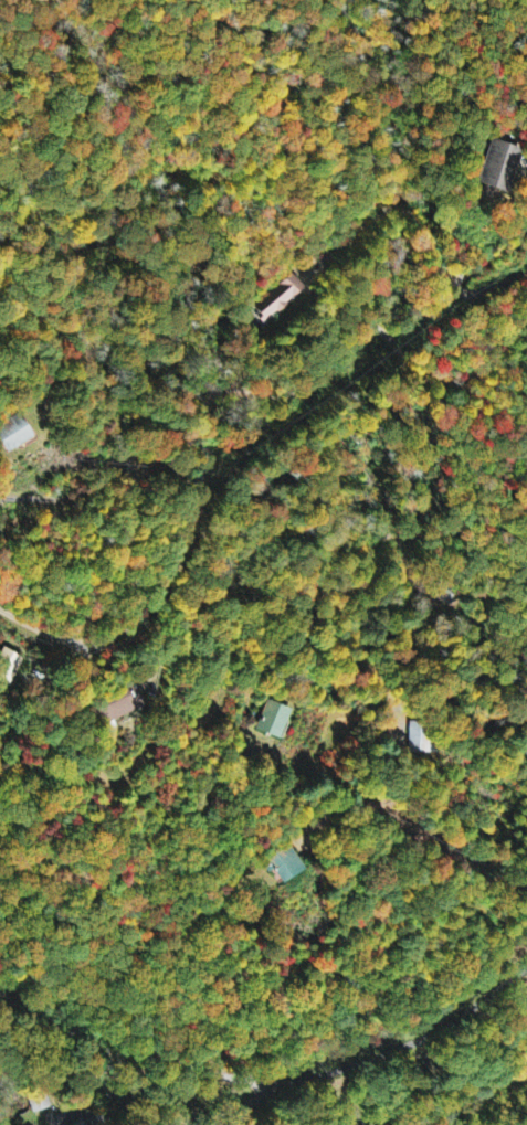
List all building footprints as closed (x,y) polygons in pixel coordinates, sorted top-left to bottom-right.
[(523,151),(502,143),(486,186),(507,194),(523,151)] [(292,709),(272,703),(262,733),(282,740),(292,709)]
